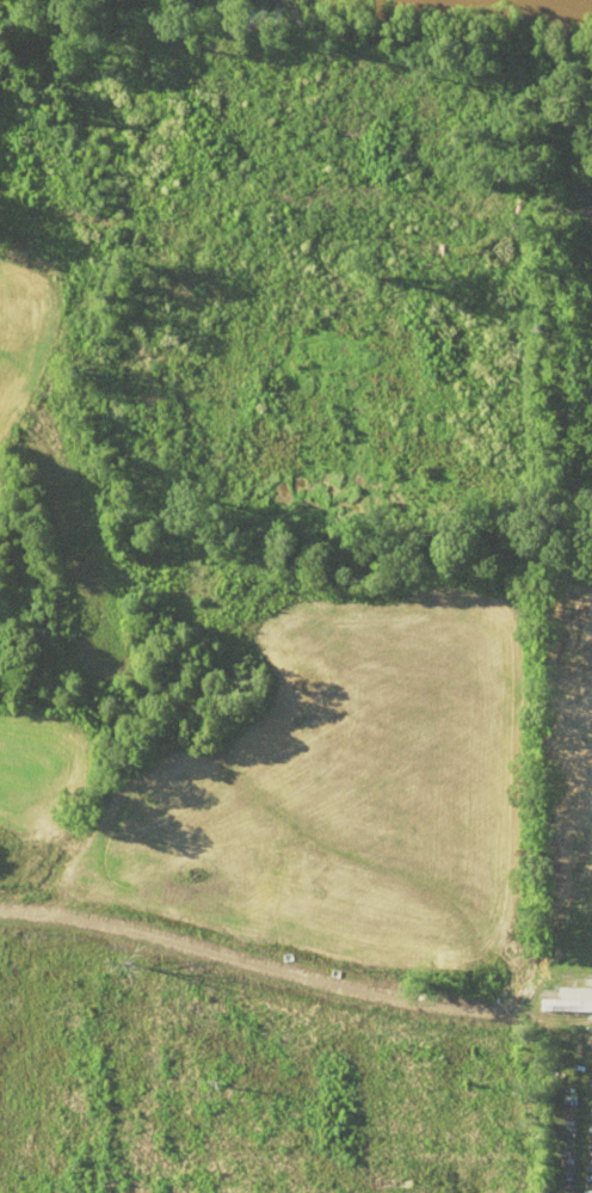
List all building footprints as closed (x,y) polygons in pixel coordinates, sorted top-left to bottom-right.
[(560,988),(560,1000),(546,1000),(546,1012),(591,1012),(591,988),(560,988)]
